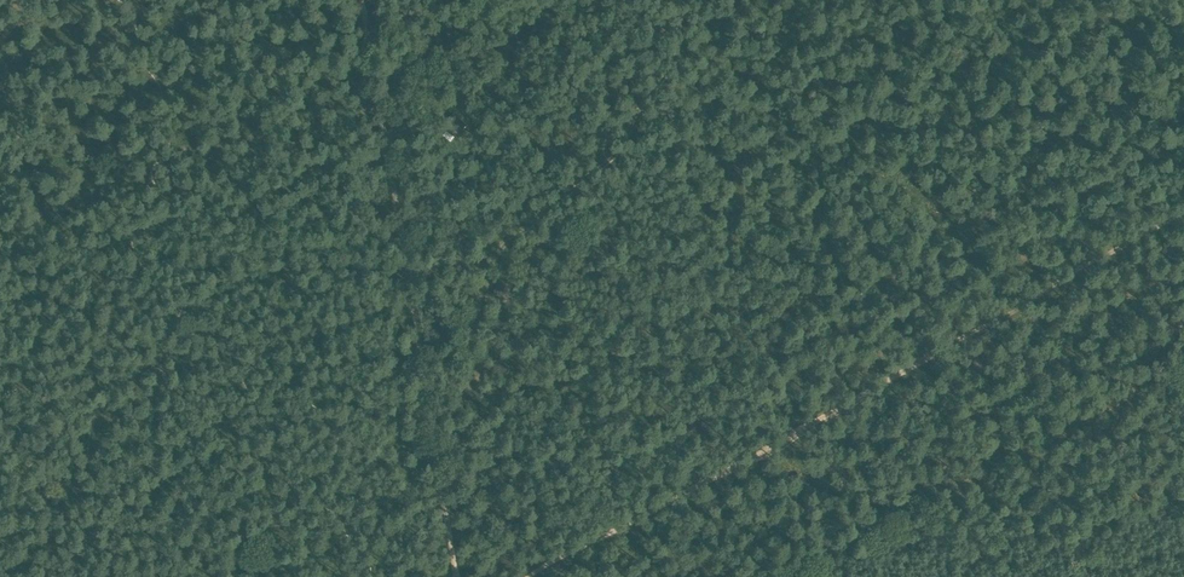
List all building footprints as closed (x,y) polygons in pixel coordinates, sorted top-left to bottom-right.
[(452,116),(443,128),(457,139),(462,133),(460,131),(464,125),(452,116)] [(498,279),(493,294),(511,299),(513,291),(510,290),(512,283),(498,279)]
